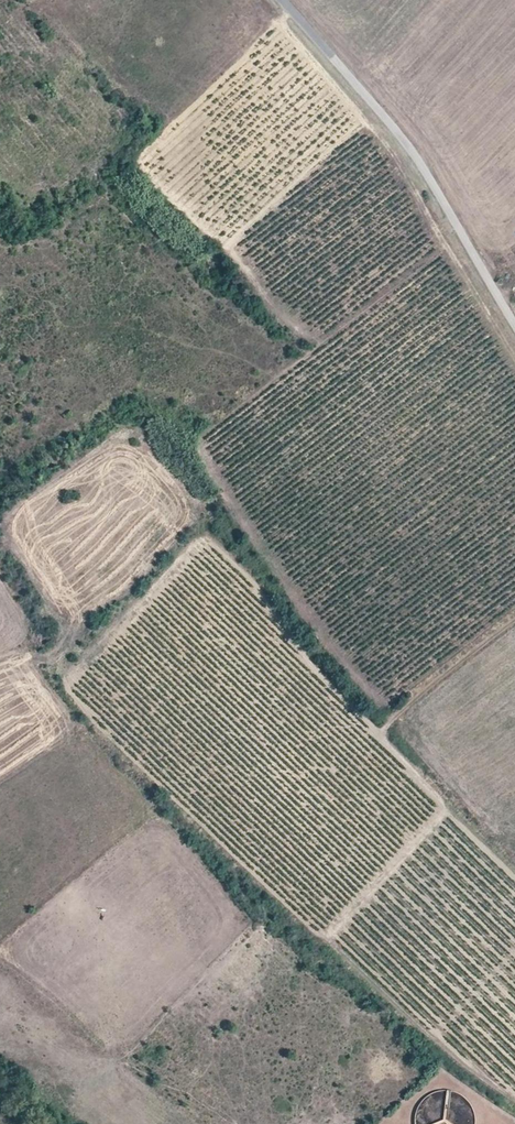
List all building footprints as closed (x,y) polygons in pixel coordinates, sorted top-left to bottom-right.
[(437,1089),(430,1092),(424,1095),(421,1099),(418,1103),(415,1108),(414,1114),(414,1120),(414,1123),(474,1123),(475,1120),(474,1112),(472,1105),(466,1098),(461,1093),(455,1090),(445,1088),(437,1089)]
